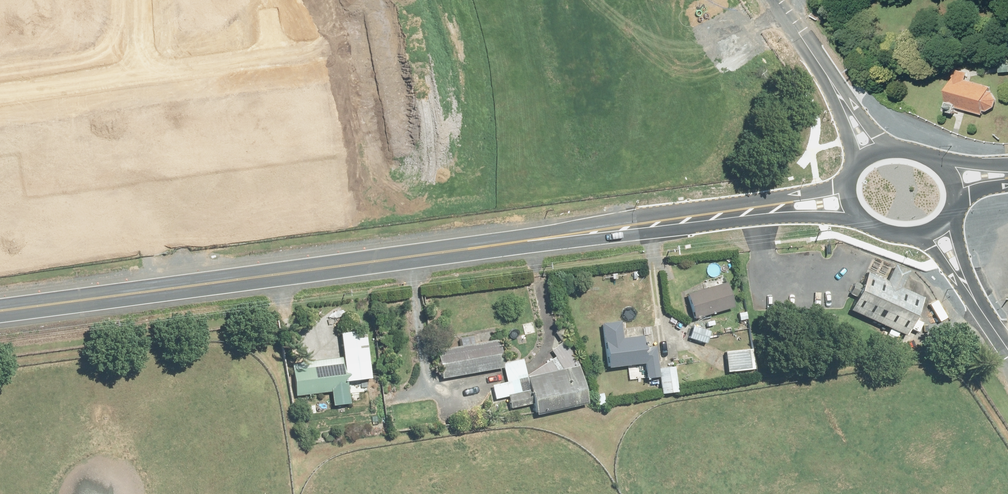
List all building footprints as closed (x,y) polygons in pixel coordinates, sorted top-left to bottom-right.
[(952,77),(946,92),(942,104),(940,111),(951,114),(953,107),(980,114),(981,111),(985,112),(992,107),(994,100),(989,91),(987,91),(988,87),(963,80),(965,72),(955,70),(952,77)] [(920,300),(864,275),(847,313),(903,338),(920,300)] [(719,285),(681,295),(687,320),(726,309),(719,285)] [(617,326),(598,328),(602,372),(642,368),(639,336),(618,338),(617,326)] [(363,330),(337,332),(340,384),(366,383),(363,330)] [(495,343),(431,351),(435,381),(499,372),(495,343)] [(749,350),(719,353),(721,375),(751,373),(749,350)] [(338,359),(289,360),(291,399),(327,397),(327,410),(341,409),(338,359)] [(653,369),(656,397),(675,395),(672,367),(653,369)] [(575,369),(523,378),(529,418),(559,412),(582,408),(575,369)]
